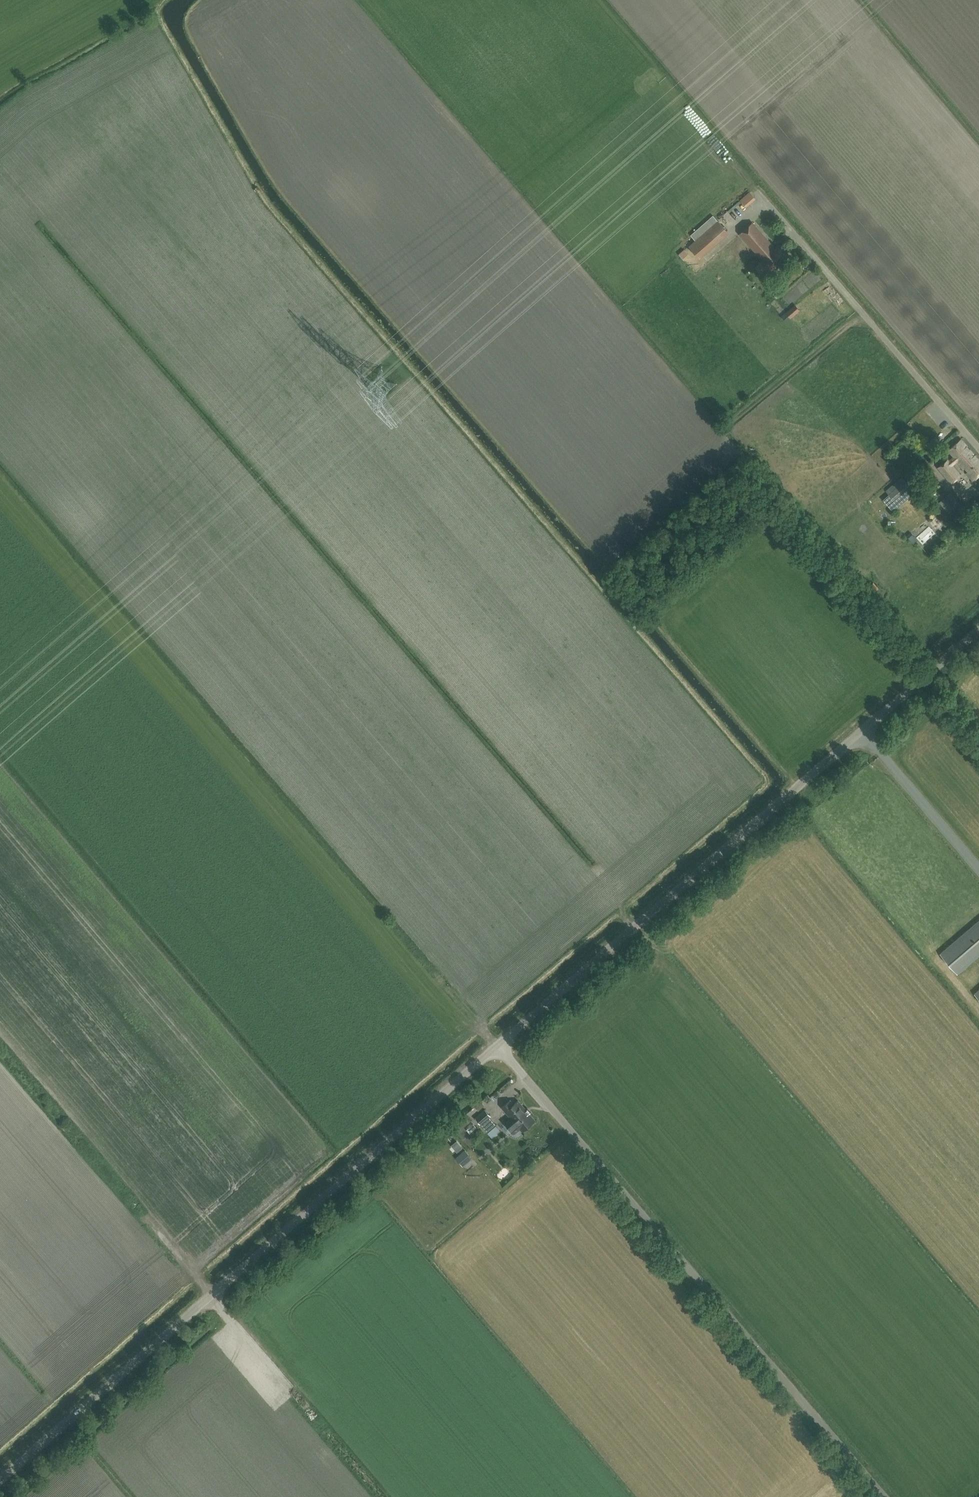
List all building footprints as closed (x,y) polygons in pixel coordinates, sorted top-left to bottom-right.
[(746,202),(757,195),(752,188),(741,195),(746,202)] [(712,227),(721,237),(727,232),(717,221),(712,227)] [(773,245),(753,223),(741,233),(761,256),(762,254),(765,257),(761,260),(772,272),(788,257),(778,245),(774,249),(771,246),(773,245)] [(699,257),(715,242),(706,232),(689,247),(699,257)] [(934,451),(943,444),(936,436),(928,443),(934,451)] [(978,474),(978,459),(961,438),(947,450),(953,456),(948,461),(947,459),(937,467),(951,483),(960,475),(953,467),(958,463),(965,471),(966,469),(970,473),(968,474),(973,480),(978,474)] [(963,506),(951,492),(939,502),(951,516),(963,506)] [(893,510),(900,504),(895,498),(888,504),(893,510)] [(925,545),(939,536),(931,526),(918,535),(925,545)] [(940,953),(957,973),(978,955),(978,920),(940,953)] [(522,1131),(535,1119),(518,1100),(513,1103),(510,1099),(501,1107),(511,1117),(505,1122),(514,1133),(520,1128),(522,1131)] [(475,1118),(480,1124),(490,1116),(490,1115),(485,1109),(475,1118)] [(466,1136),(478,1126),(472,1119),(460,1129),(466,1136)] [(489,1129),(495,1137),(502,1130),(496,1123),(489,1129)] [(466,1150),(460,1159),(468,1164),(474,1155),(466,1150)]
